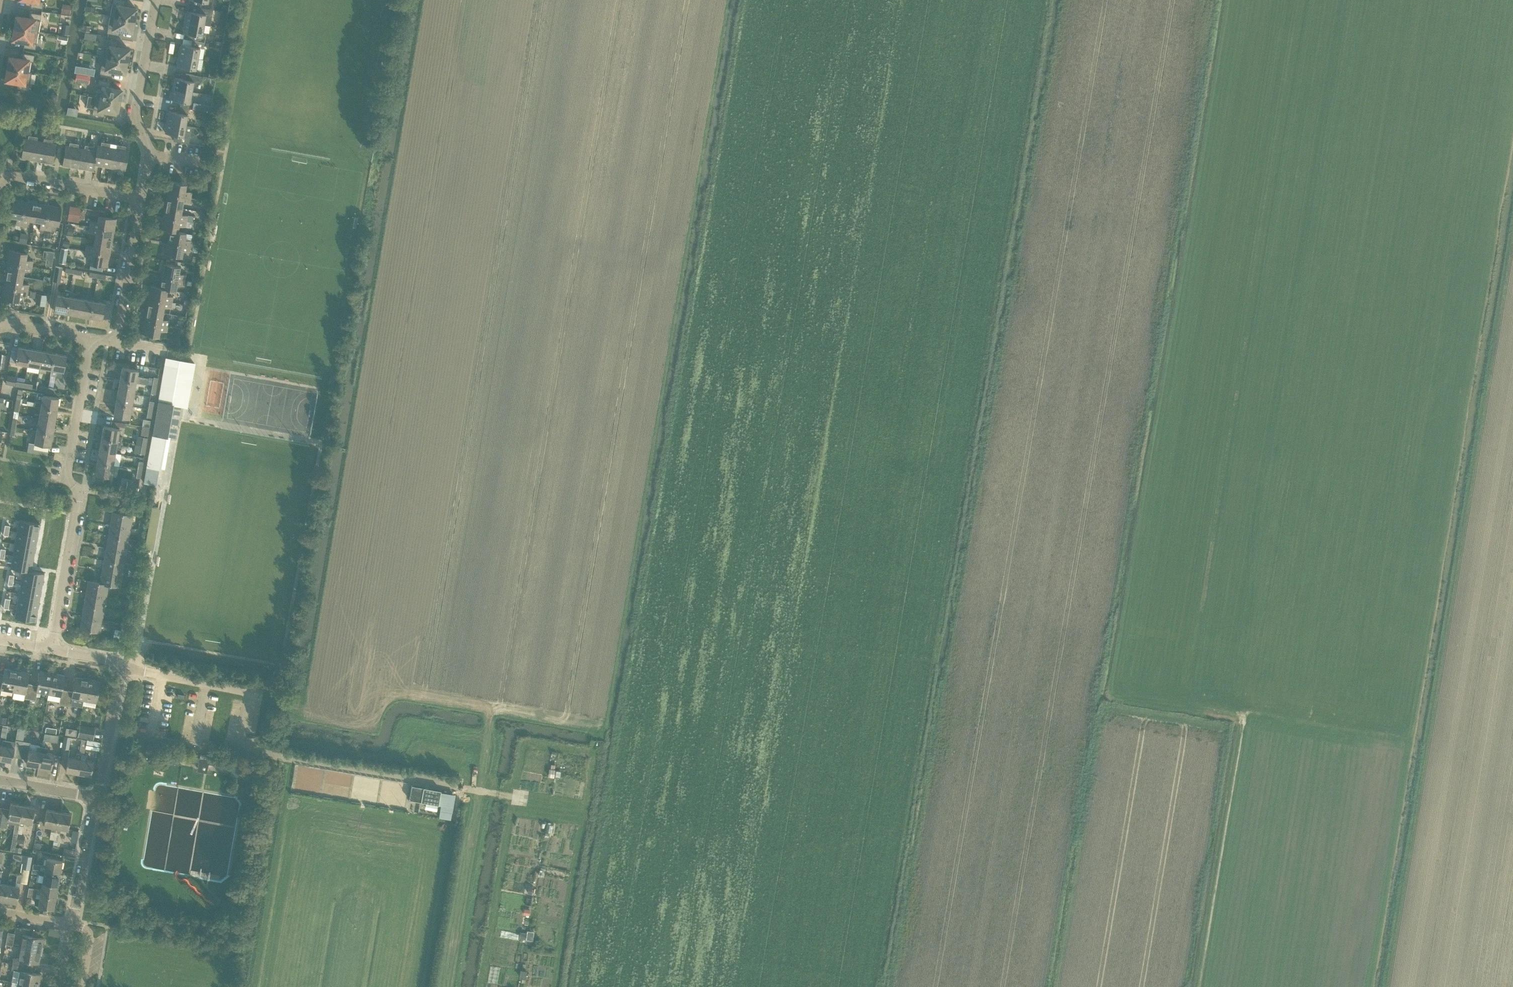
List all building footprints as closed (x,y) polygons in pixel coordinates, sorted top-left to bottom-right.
[(134,20),(137,8),(125,6),(126,0),(125,0),(114,0),(111,15),(134,20)] [(200,0),(198,6),(211,8),(212,2),(213,0),(197,0),(200,0)] [(224,10),(225,1),(217,0),(216,9),(224,10)] [(186,12),(185,21),(205,24),(206,19),(206,14),(213,15),(214,9),(211,9),(211,8),(198,6),(197,12),(188,10),(187,13),(186,12)] [(15,27),(39,31),(42,14),(30,12),(29,18),(17,16),(15,27)] [(132,31),(134,20),(111,15),(108,33),(119,35),(121,29),(132,31)] [(203,31),(205,24),(185,21),(183,30),(184,30),(184,32),(193,34),(192,40),(205,42),(207,32),(203,31)] [(36,49),(39,31),(15,27),(13,39),(25,41),(24,47),(36,49)] [(216,36),(215,44),(221,45),(223,38),(216,36)] [(103,56),(127,60),(129,49),(117,47),(118,41),(107,39),(103,56)] [(204,48),(205,42),(192,40),(191,45),(182,44),(181,46),(180,46),(179,54),(198,58),(200,47),(204,48)] [(29,72),(30,71),(31,61),(34,61),(35,55),(23,53),(22,59),(10,57),(8,68),(29,72)] [(197,69),(198,58),(179,54),(177,63),(178,63),(178,65),(197,69)] [(125,72),(127,60),(103,56),(100,73),(112,75),(113,70),(125,72)] [(32,72),(30,71),(29,72),(8,68),(6,80),(18,82),(17,87),(29,90),(32,72)] [(77,73),(76,80),(90,83),(91,75),(77,73)] [(192,91),(193,86),(197,86),(198,82),(201,82),(202,76),(186,73),(185,79),(176,77),(175,79),(174,79),(173,88),(192,91)] [(101,98),(120,101),(122,89),(110,87),(111,81),(99,79),(98,86),(103,87),(101,97),(101,98)] [(190,102),(192,91),(173,88),(171,96),(172,97),(172,99),(190,102)] [(120,101),(101,98),(89,95),(88,106),(94,107),(93,114),(105,116),(106,110),(117,112),(120,101)] [(200,110),(202,103),(194,102),(192,109),(200,110)] [(186,125),(188,114),(170,111),(169,113),(168,113),(167,121),(186,125)] [(186,125),(167,121),(165,130),(166,130),(166,132),(175,134),(174,140),(189,143),(190,135),(185,134),(186,125)] [(26,138),(23,157),(30,159),(34,135),(30,135),(29,139),(28,139),(26,138)] [(34,135),(30,159),(37,160),(38,160),(41,141),(37,140),(38,136),(34,135)] [(41,141),(38,160),(45,161),(49,138),(45,137),(44,141),(43,141),(41,141)] [(49,138),(45,161),(53,163),(56,144),(53,143),(54,139),(49,138)] [(97,151),(95,164),(103,165),(107,142),(103,141),(102,145),(101,145),(98,144),(97,151)] [(66,146),(63,165),(71,166),(75,143),(70,142),(70,146),(69,146),(66,146)] [(107,142),(103,165),(110,167),(114,147),(111,147),(112,143),(107,142)] [(75,143),(71,166),(78,167),(82,148),(79,148),(80,144),(75,143)] [(114,147),(110,167),(111,167),(118,168),(122,145),(118,144),(117,148),(116,148),(114,147)] [(82,148),(78,167),(86,169),(90,146),(85,145),(85,149),(84,149),(82,148)] [(122,145),(118,168),(126,169),(129,150),(126,149),(127,145),(122,145)] [(90,146),(86,169),(94,170),(95,164),(97,151),(94,150),(95,146),(90,146)] [(178,150),(176,160),(188,162),(189,152),(178,150)] [(191,197),(192,191),(186,190),(187,184),(170,181),(168,193),(191,197)] [(191,197),(168,193),(166,204),(183,208),(184,201),(189,202),(189,203),(199,204),(199,198),(191,197)] [(25,202),(14,200),(11,216),(16,217),(15,225),(21,226),(25,202)] [(37,204),(25,202),(21,226),(26,227),(27,219),(34,221),(37,204)] [(49,206),(37,204),(34,221),(41,222),(39,229),(45,230),(49,206)] [(164,216),(187,220),(192,221),(193,216),(188,215),(182,213),(183,208),(166,204),(164,216)] [(61,208),(49,206),(45,230),(44,233),(44,237),(49,238),(51,223),(58,225),(61,208)] [(81,221),(83,209),(73,207),(73,209),(71,209),(69,217),(72,217),(71,219),(81,221)] [(114,230),(116,218),(99,215),(98,222),(90,221),(89,226),(114,230)] [(164,216),(161,229),(170,230),(178,231),(179,231),(180,225),(186,226),(191,227),(192,221),(187,220),(164,216)] [(112,243),(114,230),(89,226),(88,231),(96,233),(95,240),(112,243)] [(187,232),(179,231),(178,231),(170,230),(168,241),(191,246),(192,241),(192,240),(186,239),(187,232)] [(110,255),(112,243),(95,240),(94,246),(86,245),(85,250),(110,255)] [(190,251),(191,246),(168,241),(165,253),(182,256),(183,250),(190,251)] [(32,266),(33,261),(25,260),(27,252),(10,250),(8,262),(32,266)] [(108,267),(110,255),(85,250),(84,255),(92,257),(90,264),(103,266),(108,267)] [(31,272),(32,266),(8,262),(6,274),(23,277),(24,270),(31,272)] [(185,280),(186,274),(179,273),(180,267),(164,264),(162,275),(185,280)] [(61,281),(63,267),(56,266),(54,280),(61,281)] [(22,283),(23,277),(6,274),(4,286),(28,290),(29,284),(22,283)] [(184,285),(185,280),(162,275),(160,286),(159,287),(168,289),(167,289),(168,289),(176,291),(177,284),(184,285)] [(159,287),(160,286),(151,285),(149,298),(172,302),(173,296),(167,295),(168,289),(167,289),(168,289),(159,287)] [(27,296),(28,290),(4,286),(2,298),(18,301),(19,295),(27,296)] [(69,297),(70,297),(71,290),(65,289),(64,296),(57,295),(54,310),(67,312),(69,297)] [(38,293),(36,303),(46,304),(48,295),(38,293)] [(81,299),(70,297),(69,297),(67,312),(79,314),(81,299)] [(171,307),(172,302),(149,298),(147,309),(164,312),(165,307),(171,308),(171,307)] [(90,316),(93,301),(81,299),(79,314),(90,316)] [(102,318),(105,303),(93,301),(90,316),(102,318)] [(163,319),(164,312),(147,309),(145,321),(168,325),(169,320),(163,319)] [(167,331),(168,325),(145,321),(142,333),(160,336),(161,330),(167,331)] [(28,364),(31,348),(18,346),(15,362),(28,364)] [(40,366),(43,350),(31,348),(28,364),(40,366)] [(52,368),(55,353),(43,350),(40,366),(52,368)] [(52,368),(51,375),(56,376),(57,369),(64,371),(67,355),(55,353),(52,368)] [(166,358),(158,402),(173,404),(187,406),(195,363),(187,361),(166,358)] [(136,382),(138,369),(136,369),(122,367),(120,379),(136,382)] [(8,374),(6,383),(16,385),(17,380),(17,376),(8,374)] [(134,394),(136,382),(120,379),(118,391),(134,394)] [(132,406),(134,394),(118,391),(116,403),(132,406)] [(36,400),(35,406),(41,407),(57,410),(60,397),(43,394),(42,402),(36,400)] [(168,436),(173,404),(158,402),(152,434),(165,436),(168,436)] [(130,418),(132,406),(116,403),(114,415),(130,418)] [(10,415),(11,405),(0,405),(0,415),(10,415)] [(55,422),(57,410),(41,407),(39,419),(55,422)] [(53,434),(55,422),(39,419),(37,431),(53,434)] [(144,419),(142,426),(149,427),(151,420),(144,419)] [(123,436),(118,436),(120,428),(104,426),(101,438),(122,441),(123,436)] [(51,446),(53,434),(37,431),(35,443),(51,446)] [(160,469),(165,436),(152,434),(147,466),(160,469)] [(121,447),(122,441),(101,438),(99,450),(115,453),(116,446),(121,447)] [(113,465),(115,453),(99,450),(97,462),(113,465)] [(111,477),(113,465),(97,462),(95,474),(111,477)] [(147,466),(144,482),(151,483),(157,484),(160,469),(147,466)] [(139,483),(127,481),(126,488),(138,490),(139,483)] [(133,515),(132,515),(133,511),(122,509),(121,513),(113,511),(111,523),(131,527),(133,515)] [(23,523),(21,535),(39,538),(41,526),(23,523)] [(130,531),(131,527),(111,523),(109,535),(129,539),(130,531)] [(21,535),(19,545),(37,549),(39,538),(21,535)] [(127,551),(129,539),(109,535),(107,547),(127,551)] [(19,545),(17,557),(35,560),(37,549),(19,545)] [(124,563),(127,551),(107,547),(105,559),(124,563)] [(17,557),(15,566),(26,568),(33,570),(35,560),(17,557)] [(122,575),(124,563),(105,559),(103,571),(122,575)] [(26,568),(24,580),(42,582),(44,571),(33,570),(26,568)] [(120,586),(122,575),(103,571),(101,582),(101,583),(109,584),(120,586)] [(24,580),(22,591),(41,594),(42,582),(24,580)] [(101,583),(101,582),(89,580),(87,592),(107,596),(109,584),(101,583)] [(22,591),(20,602),(39,604),(41,594),(22,591)] [(105,608),(107,596),(87,592),(85,604),(105,608)] [(20,602),(18,612),(37,615),(38,605),(20,602)] [(103,620),(105,608),(85,604),(83,616),(103,620)] [(101,632),(103,620),(83,616),(81,628),(101,632)] [(0,693),(6,694),(7,690),(13,691),(17,670),(4,668),(4,673),(0,673),(0,693)] [(17,670),(13,691),(20,692),(25,693),(24,697),(30,698),(32,684),(27,683),(29,672),(17,670)] [(32,684),(30,698),(36,699),(36,695),(37,691),(41,692),(49,693),(52,673),(40,670),(38,685),(32,684)] [(49,693),(48,698),(60,701),(59,704),(65,705),(67,690),(62,689),(64,675),(52,673),(49,693)] [(67,690),(65,705),(71,706),(71,704),(72,698),(84,700),(87,679),(75,676),(73,691),(67,690)] [(84,700),(83,705),(95,707),(100,681),(87,679),(84,700)] [(93,738),(95,729),(81,726),(80,736),(93,738)] [(69,749),(71,737),(65,736),(62,748),(69,749)] [(21,757),(24,741),(17,739),(16,741),(6,739),(7,738),(4,737),(0,759),(13,761),(14,756),(21,757)] [(87,739),(87,742),(86,748),(99,750),(101,742),(87,739)] [(31,742),(24,741),(21,757),(28,758),(27,763),(40,766),(43,746),(45,747),(46,741),(41,740),(39,746),(38,746),(37,751),(29,750),(31,742)] [(55,754),(47,753),(48,747),(45,747),(43,746),(40,766),(52,768),(55,754)] [(85,754),(86,748),(81,747),(79,753),(78,753),(77,754),(76,758),(69,757),(66,770),(79,773),(82,754),(85,754)] [(85,754),(82,754),(79,773),(92,775),(94,761),(86,759),(87,755),(85,754)] [(439,805),(442,790),(412,785),(410,799),(439,805)] [(4,808),(1,826),(7,826),(8,822),(15,823),(14,831),(18,832),(23,805),(11,803),(10,809),(4,808)] [(33,823),(36,808),(23,805),(18,832),(22,833),(25,822),(33,823)] [(54,840),(59,812),(47,810),(44,825),(52,827),(50,839),(54,840)] [(440,810),(439,817),(451,819),(452,812),(440,810)] [(59,841),(61,828),(69,830),(71,814),(59,812),(54,840),(59,841)] [(33,857),(23,855),(22,855),(21,861),(23,861),(22,868),(30,869),(33,857)] [(42,866),(41,870),(45,871),(61,873),(63,861),(47,858),(46,866),(42,866)] [(3,871),(0,870),(0,899),(6,900),(8,885),(0,883),(3,871)] [(41,870),(40,874),(44,875),(43,883),(59,885),(61,873),(45,871),(41,870)] [(20,887),(22,874),(18,873),(15,886),(8,885),(6,900),(18,902),(20,887)] [(56,897),(59,885),(43,883),(42,890),(38,889),(30,888),(29,892),(37,894),(37,893),(41,894),(56,897)] [(54,909),(56,897),(41,894),(39,906),(44,907),(46,908),(48,908),(54,909)] [(13,945),(15,933),(8,932),(6,944),(13,945)] [(41,951),(41,950),(44,938),(23,935),(21,947),(41,951)] [(39,962),(41,951),(21,947),(19,958),(15,957),(13,963),(33,967),(34,961),(39,962)] [(32,973),(33,967),(13,963),(12,970),(14,970),(12,982),(19,983),(39,986),(41,974),(32,973)] [(503,975),(495,975),(494,986),(502,986),(503,975)]
